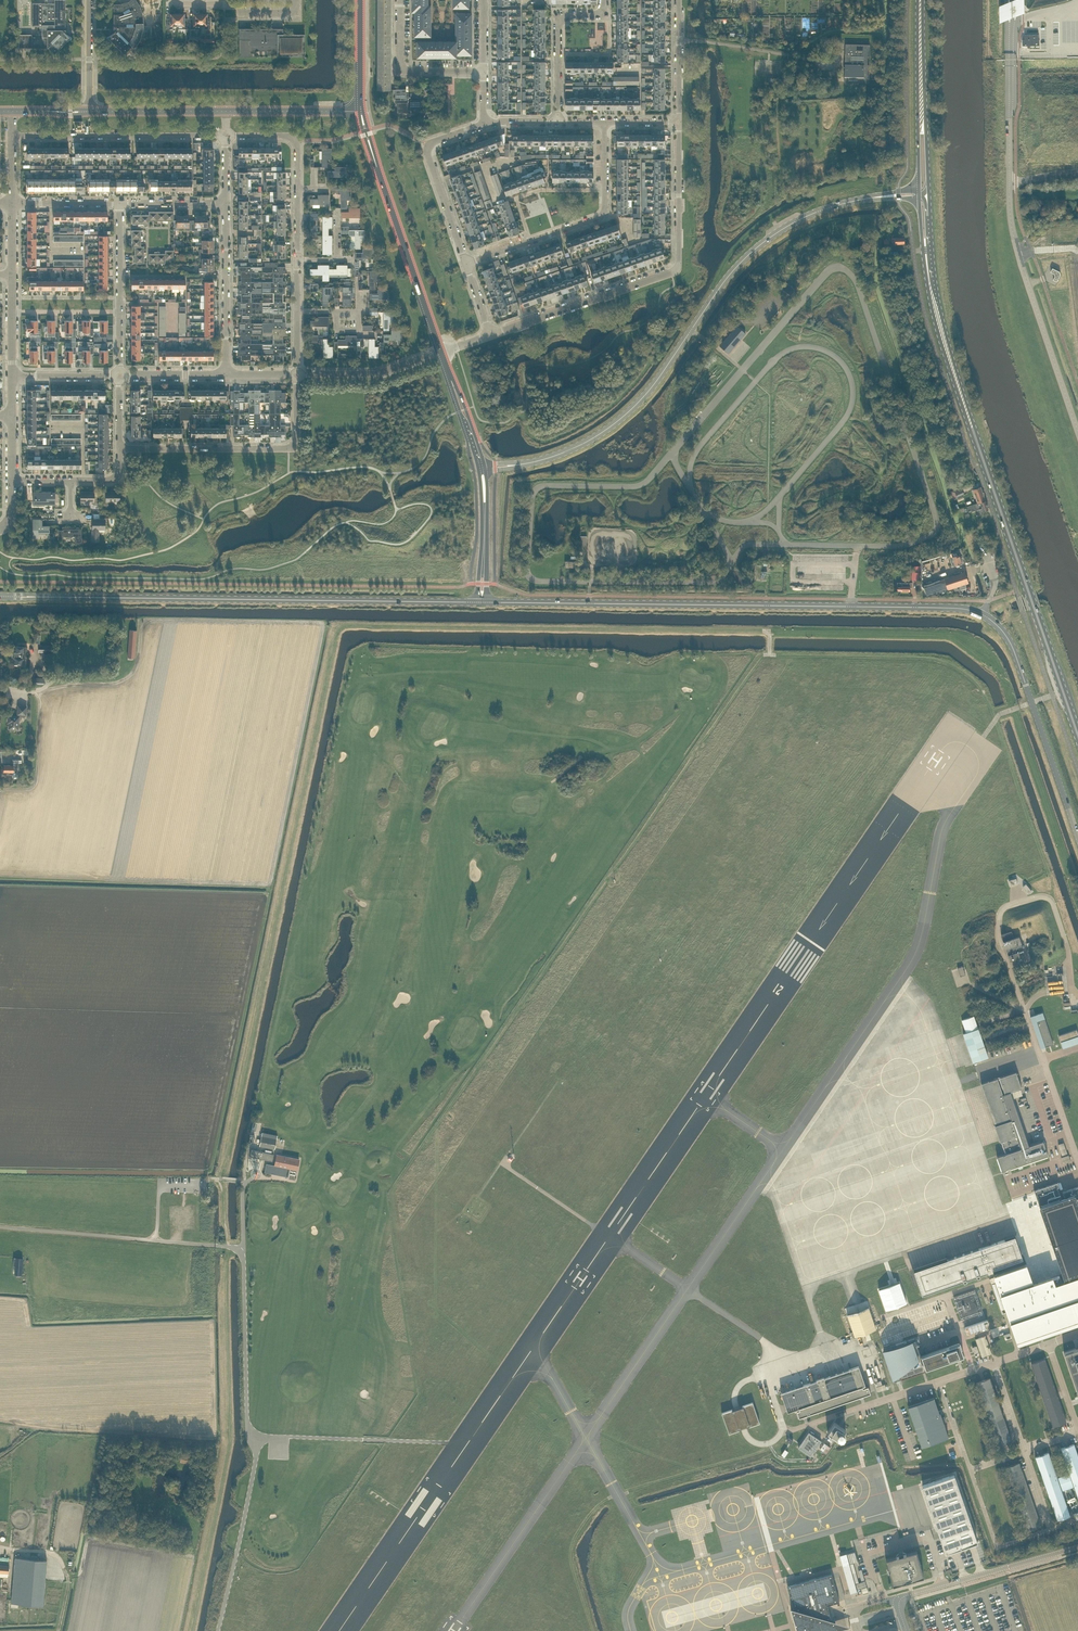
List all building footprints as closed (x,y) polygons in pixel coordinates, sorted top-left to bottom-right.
[(55,5),(53,5),(53,3),(42,3),(32,3),(32,4),(33,4),(33,26),(32,26),(32,27),(33,27),(33,29),(37,29),(37,37),(32,37),(32,47),(32,48),(32,47),(47,47),(47,48),(48,48),(54,53),(54,54),(66,42),(71,39),(72,38),(71,37),(70,36),(69,37),(65,33),(65,30),(65,0),(55,0),(55,5)] [(135,0),(132,0),(126,5),(114,5),(114,32),(109,37),(108,36),(107,37),(107,38),(107,39),(113,42),(124,54),(125,54),(124,53),(132,46),(134,48),(139,40),(140,38),(143,29),(143,26),(143,18),(142,16),(140,8),(139,5),(135,0)] [(413,2),(412,2),(412,6),(413,6),(413,8),(412,8),(413,8),(413,10),(412,10),(412,11),(413,11),(415,11),(415,16),(415,19),(415,24),(415,27),(415,32),(415,36),(418,36),(431,36),(431,34),(431,11),(431,9),(431,8),(431,7),(431,6),(431,5),(430,5),(428,5),(428,0),(413,0),(413,2)] [(1000,5),(1001,22),(1025,12),(1025,0),(1014,0),(1000,5)] [(391,27),(391,7),(378,7),(378,27),(391,27)] [(173,25),(177,25),(177,13),(175,13),(174,14),(173,14),(171,14),(171,17),(170,18),(167,18),(167,25),(167,26),(167,27),(167,28),(167,29),(168,29),(169,29),(170,29),(171,29),(172,29),(173,25)] [(180,13),(179,13),(178,13),(177,13),(177,25),(181,25),(182,29),(187,29),(187,18),(184,18),(184,14),(181,14),(180,13)] [(196,25),(200,25),(200,13),(199,13),(198,13),(197,14),(196,14),(194,14),(194,15),(194,18),(193,18),(190,18),(190,29),(196,29),(196,28),(196,25)] [(203,13),(202,13),(201,13),(200,13),(200,25),(204,25),(205,29),(207,29),(208,29),(209,29),(210,29),(210,28),(211,27),(211,26),(210,25),(210,18),(207,18),(207,14),(204,14),(203,13)] [(472,42),(472,13),(458,13),(458,14),(456,14),(456,17),(456,38),(456,41),(454,41),(453,41),(451,41),(447,41),(443,41),(439,41),(435,41),(430,41),(427,41),(418,41),(418,55),(418,57),(421,57),(427,57),(429,57),(435,57),(438,57),(443,57),(446,57),(451,57),(453,57),(454,57),(456,57),(457,57),(457,56),(457,55),(470,55),(472,55),(472,52),(472,43),(472,42)] [(999,31),(999,20),(988,19),(988,26),(989,26),(989,30),(993,30),(993,31),(999,31)] [(391,27),(378,27),(378,48),(391,48),(391,27)] [(272,29),(245,29),(239,29),(239,56),(250,56),(250,51),(277,51),(277,57),(305,57),(305,34),(298,34),(283,34),(272,34),(272,29)] [(1025,34),(1025,37),(1025,39),(1023,39),(1023,46),(1028,46),(1028,47),(1030,47),(1030,46),(1040,45),(1040,39),(1039,39),(1039,34),(1026,34),(1025,34)] [(32,35),(19,35),(19,48),(24,48),(26,48),(32,48),(32,47),(32,37),(32,35)] [(870,56),(870,44),(845,44),(844,82),(869,83),(870,65),(869,65),(869,64),(868,64),(868,56),(870,56)] [(391,48),(378,48),(378,69),(391,69),(391,48)] [(391,90),(391,69),(378,69),(378,90),(391,90)] [(418,93),(406,92),(406,89),(396,89),(396,100),(398,100),(398,102),(398,113),(408,113),(408,110),(421,110),(421,100),(419,100),(419,92),(418,92),(418,93)] [(497,147),(504,145),(500,135),(494,137),(497,147)] [(491,149),(497,147),(494,137),(487,139),(491,149)] [(484,151),(491,149),(487,139),(481,142),(484,151)] [(478,154),(484,151),(481,142),(475,144),(478,154)] [(472,156),(478,154),(475,144),(468,146),(472,156)] [(465,158),(472,156),(468,146),(462,148),(465,158)] [(332,156),(332,148),(322,148),(322,167),(328,167),(328,156),(332,156)] [(459,160),(465,158),(462,148),(456,150),(459,160)] [(453,163),(459,160),(456,150),(449,153),(453,163)] [(446,165),(453,163),(449,153),(443,155),(446,165)] [(328,176),(347,176),(347,167),(338,167),(338,171),(328,171),(328,176)] [(539,184),(545,182),(542,172),(535,174),(539,184)] [(453,184),(463,181),(460,174),(450,178),(453,184)] [(532,186),(539,184),(535,174),(529,176),(532,186)] [(526,189),(532,186),(529,176),(522,179),(526,189)] [(520,191),(526,189),(522,179),(516,181),(520,191)] [(455,191),(465,187),(463,181),(453,184),(455,191)] [(513,193),(520,191),(516,181),(510,183),(513,193)] [(507,195),(513,193),(510,183),(503,185),(507,195)] [(457,197),(467,194),(465,187),(455,191),(457,197)] [(351,197),(351,189),(342,189),(341,208),(347,208),(347,200),(347,197),(351,197)] [(285,198),(285,192),(277,192),(270,192),(270,195),(273,195),(273,202),(284,202),(284,198),(285,198)] [(311,204),(329,204),(329,194),(321,194),(321,198),(310,198),(311,204)] [(459,203),(469,200),(467,194),(457,197),(457,198),(458,203),(459,203)] [(462,210),(471,206),(469,200),(459,203),(462,210)] [(501,210),(511,207),(508,200),(499,204),(501,210)] [(464,216),(474,213),(471,206),(462,210),(464,216)] [(503,217),(513,213),(511,207),(501,210),(503,217)] [(347,217),(360,217),(360,208),(352,208),(352,211),(347,211),(342,211),(342,217),(347,217)] [(149,221),(157,221),(157,211),(149,211),(149,215),(149,221)] [(157,221),(165,221),(165,211),(157,211),(157,221)] [(173,221),(173,220),(173,211),(165,211),(165,221),(168,221),(173,221)] [(466,222),(476,219),(474,213),(464,216),(466,222)] [(505,223),(515,220),(513,213),(503,217),(505,223)] [(141,226),(141,215),(132,215),(132,224),(138,224),(138,226),(141,226)] [(149,215),(141,215),(141,226),(143,226),(143,224),(149,224),(149,221),(149,215)] [(179,227),(183,227),(183,216),(177,216),(177,222),(174,222),(174,220),(173,220),(173,221),(174,230),(179,230),(179,227)] [(189,222),(189,220),(189,216),(183,216),(183,227),(186,227),(186,230),(192,230),(192,222),(189,222)] [(197,227),(201,227),(201,216),(195,216),(195,222),(192,222),(192,230),(197,230),(197,227)] [(207,222),(207,220),(207,216),(201,216),(201,227),(204,227),(204,230),(210,230),(210,220),(210,222),(207,222)] [(333,225),(333,217),(329,217),(323,217),(323,235),(329,235),(329,225),(333,225)] [(468,229),(478,225),(476,219),(466,222),(468,229)] [(507,229),(517,226),(515,220),(505,223),(507,229)] [(614,236),(621,234),(618,224),(611,226),(614,236)] [(470,235),(480,232),(478,225),(468,229),(470,235)] [(520,233),(517,226),(507,229),(510,236),(520,233)] [(614,236),(611,226),(609,227),(607,226),(605,227),(605,228),(608,238),(614,236)] [(602,240),(608,238),(605,228),(598,231),(602,240)] [(141,236),(141,230),(131,230),(131,238),(141,238),(143,238),(143,236),(141,236)] [(365,238),(365,230),(350,230),(349,233),(349,236),(353,236),(353,234),(355,234),(355,243),(352,243),(350,244),(349,245),(349,248),(361,248),(361,240),(365,240),(365,238)] [(595,243),(602,240),(598,231),(592,233),(595,243)] [(473,241),(482,238),(480,232),(470,235),(473,241)] [(589,245),(595,243),(592,233),(586,235),(589,245)] [(333,254),(333,235),(329,235),(323,235),(323,254),(333,254)] [(583,247),(589,245),(586,235),(579,237),(583,247)] [(209,237),(201,237),(199,237),(199,242),(202,242),(202,246),(213,246),(213,240),(207,240),(207,237),(209,237)] [(576,249),(583,247),(579,237),(573,239),(576,249)] [(141,247),(141,246),(141,241),(141,238),(131,238),(131,247),(135,247),(141,247)] [(475,248),(485,245),(482,238),(473,241),(475,248)] [(570,251),(576,249),(573,239),(566,242),(570,251)] [(557,256),(564,254),(560,244),(554,246),(557,256)] [(144,255),(144,246),(141,246),(141,247),(135,247),(135,255),(144,255)] [(213,246),(202,246),(202,249),(199,249),(199,255),(207,255),(207,252),(213,252),(213,246)] [(551,258),(557,256),(554,246),(547,248),(551,258)] [(364,258),(374,258),(374,248),(366,248),(366,252),(355,252),(355,266),(355,268),(359,268),(360,268),(360,258),(364,258)] [(544,260),(551,258),(547,248),(541,250),(544,260)] [(658,260),(665,258),(662,248),(655,250),(658,260)] [(173,260),(173,250),(165,250),(165,254),(165,260),(173,260)] [(538,262),(544,260),(541,250),(535,253),(538,262)] [(652,262),(658,260),(655,250),(649,252),(652,262)] [(157,263),(157,252),(154,252),(154,254),(149,253),(149,263),(157,263)] [(160,254),(160,252),(157,252),(157,263),(165,263),(165,260),(165,254),(160,254)] [(646,265),(652,262),(649,252),(642,255),(646,264),(646,265)] [(532,265),(538,262),(535,253),(528,255),(532,265)] [(146,257),(146,255),(144,255),(135,255),(135,263),(144,263),(144,257),(146,257)] [(207,258),(207,255),(199,255),(199,261),(202,261),(202,264),(213,264),(213,258),(207,258)] [(525,267),(532,265),(528,255),(522,257),(525,267)] [(646,265),(646,264),(642,255),(636,257),(639,267),(646,265)] [(519,269),(525,267),(522,257),(516,259),(519,269)] [(639,267),(636,257),(630,259),(633,269),(639,267)] [(512,271),(519,269),(516,259),(509,262),(512,271)] [(627,271),(633,269),(630,259),(623,261),(627,271)] [(627,271),(623,261),(617,263),(621,273),(627,271)] [(277,267),(277,263),(265,263),(265,267),(262,267),(262,272),(273,272),(273,277),(283,277),(283,273),(285,273),(285,267),(277,267)] [(614,275),(621,273),(617,263),(611,266),(614,275)] [(213,270),(213,264),(202,264),(202,268),(199,268),(199,275),(209,275),(209,274),(207,274),(207,270),(213,270)] [(329,275),(329,269),(329,265),(321,265),(321,269),(311,269),(311,275),(323,275),(323,281),(329,281),(329,275)] [(348,268),(348,265),(339,265),(339,269),(329,269),(329,275),(348,275),(348,268)] [(608,278),(614,275),(611,266),(604,268),(608,278)] [(251,272),(262,272),(262,267),(239,267),(239,273),(241,273),(241,277),(251,277),(251,272)] [(485,277),(495,274),(493,267),(483,271),(485,277)] [(601,280),(608,278),(604,268),(598,270),(601,280)] [(1061,274),(1060,271),(1053,268),(1051,272),(1055,273),(1055,276),(1054,279),(1058,281),(1061,274)] [(380,271),(374,271),(370,270),(370,289),(376,289),(376,279),(380,279),(380,271)] [(595,282),(601,280),(598,270),(591,272),(595,282)] [(487,284),(497,280),(495,274),(485,277),(487,284)] [(582,287),(588,284),(585,275),(579,277),(582,287)] [(250,282),(251,277),(241,277),(241,281),(239,281),(239,287),(262,287),(262,282),(250,282)] [(283,281),(283,277),(273,277),(273,282),(262,282),(262,287),(285,287),(285,281),(283,281)] [(576,289),(582,287),(579,277),(572,279),(576,289)] [(569,291),(576,289),(572,279),(566,281),(569,291)] [(489,290),(499,287),(497,280),(487,284),(489,290)] [(563,293),(569,291),(566,281),(560,283),(563,293)] [(791,295),(795,290),(786,282),(781,287),(791,295)] [(557,295),(563,293),(560,283),(553,286),(557,295)] [(550,298),(557,295),(553,286),(547,288),(550,298)] [(251,293),(262,293),(262,287),(239,287),(239,294),(241,293),(241,298),(251,298),(251,293)] [(283,294),(285,294),(285,287),(262,287),(262,293),(273,293),(273,298),(283,298),(283,294)] [(333,295),(333,287),(323,287),(323,306),(329,306),(329,298),(329,295),(333,295)] [(351,295),(355,295),(355,287),(347,287),(343,287),(343,306),(351,306),(351,298),(351,295)] [(492,296),(502,293),(499,287),(489,290),(492,296)] [(544,300),(550,298),(547,288),(541,290),(544,300)] [(370,299),(389,299),(389,289),(380,289),(381,293),(378,293),(370,293),(370,299)] [(538,302),(544,300),(541,290),(534,292),(538,302)] [(531,304),(538,302),(534,292),(528,294),(531,304)] [(504,299),(502,293),(492,296),(494,303),(504,299)] [(524,307),(531,304),(528,294),(521,297),(524,307)] [(262,302),(251,302),(251,298),(241,298),(241,302),(239,302),(239,308),(262,308),(262,302)] [(285,302),(283,302),(283,298),(273,298),(273,302),(262,302),(262,308),(285,308),(285,302)] [(506,306),(504,299),(494,303),(496,309),(506,306)] [(508,312),(506,306),(496,309),(498,316),(508,312)] [(262,313),(262,308),(239,308),(239,314),(241,314),(241,318),(251,318),(251,313),(262,313)] [(285,314),(285,308),(262,308),(262,313),(273,313),(273,318),(283,318),(283,314),(285,314)] [(394,320),(394,313),(394,311),(384,311),(384,330),(390,330),(390,323),(390,320),(394,320)] [(329,326),(329,316),(321,316),(321,320),(311,320),(311,326),(329,326)] [(251,323),(251,318),(241,318),(241,322),(239,322),(239,329),(262,328),(262,323),(251,323)] [(283,322),(283,318),(273,318),(273,323),(262,323),(262,328),(285,328),(285,322),(283,322)] [(30,323),(27,323),(27,331),(30,331),(30,336),(41,336),(41,329),(38,328),(38,320),(30,320),(30,323)] [(65,324),(61,324),(61,331),(65,331),(65,336),(76,336),(76,329),(73,329),(73,320),(65,320),(65,324)] [(83,324),(79,324),(79,331),(83,331),(83,332),(90,332),(90,336),(93,336),(93,328),(90,328),(90,320),(83,320),(83,324)] [(729,353),(746,333),(737,326),(720,346),(729,353)] [(250,334),(262,334),(262,328),(239,329),(239,335),(241,335),(241,339),(250,339),(250,334)] [(285,335),(285,328),(262,328),(262,334),(273,334),(273,339),(283,339),(283,335),(285,335)] [(397,344),(403,344),(403,330),(394,330),(394,334),(384,334),(384,341),(384,342),(389,342),(389,340),(397,340),(397,344)] [(357,345),(357,339),(357,335),(349,335),(349,339),(338,339),(338,342),(338,345),(357,345)] [(250,344),(250,339),(241,339),(241,343),(239,343),(239,349),(262,349),(262,344),(250,344)] [(283,343),(283,339),(273,339),(273,344),(262,344),(262,349),(285,349),(285,343),(283,343)] [(329,349),(329,339),(324,339),(324,357),(333,357),(333,349),(329,349)] [(375,349),(375,347),(375,339),(369,339),(369,357),(379,357),(379,349),(375,349)] [(48,351),(44,351),(44,359),(48,359),(48,362),(55,362),(55,348),(55,346),(48,346),(48,351)] [(76,346),(65,346),(65,362),(73,362),(73,354),(76,354),(76,346)] [(83,351),(79,351),(79,359),(83,359),(83,362),(90,362),(90,354),(93,354),(93,347),(90,347),(90,350),(83,350),(83,351)] [(262,355),(262,349),(239,349),(239,355),(241,355),(241,360),(251,360),(251,355),(262,355)] [(285,355),(285,349),(262,349),(262,355),(273,355),(273,360),(283,360),(283,355),(285,355)] [(244,392),(240,392),(240,390),(234,390),(234,391),(230,391),(230,405),(234,405),(234,413),(239,413),(239,402),(244,402),(244,392)] [(249,413),(254,413),(255,390),(248,390),(248,392),(244,392),(244,402),(249,402),(249,413)] [(265,392),(261,392),(261,390),(255,390),(254,413),(260,413),(260,402),(265,402),(265,392)] [(275,413),(275,390),(269,390),(269,392),(265,392),(265,402),(269,402),(269,413),(275,413)] [(281,392),(281,390),(275,390),(275,413),(281,413),(281,402),(285,402),(285,392),(281,392)] [(244,425),(239,425),(239,413),(234,413),(231,413),(231,425),(234,425),(234,436),(240,437),(240,434),(244,434),(244,425)] [(248,437),(254,437),(254,413),(249,413),(249,425),(244,425),(244,434),(248,434),(248,437)] [(265,425),(260,425),(260,413),(254,413),(254,437),(261,436),(261,434),(265,434),(265,425)] [(269,437),(275,437),(275,413),(269,413),(269,425),(265,425),(265,434),(269,434),(269,437)] [(285,424),(281,424),(281,413),(275,413),(275,437),(281,437),(281,434),(285,434),(285,424)] [(963,491),(962,487),(961,486),(958,487),(959,488),(951,491),(954,498),(957,497),(956,494),(963,491)] [(985,500),(982,489),(981,486),(980,486),(980,487),(973,489),(977,502),(985,500)] [(82,492),(82,491),(82,502),(82,501),(93,501),(93,505),(97,505),(97,496),(93,496),(93,491),(93,492),(82,492)] [(118,492),(107,492),(107,491),(107,496),(103,496),(103,505),(107,505),(107,501),(118,501),(118,502),(118,491),(118,492)] [(55,503),(55,492),(33,492),(33,500),(34,500),(34,502),(33,502),(33,504),(46,504),(46,503),(55,503)] [(980,512),(988,509),(985,500),(967,506),(969,512),(979,509),(980,512)] [(42,526),(42,519),(33,519),(33,537),(38,537),(38,533),(49,533),(49,525),(42,526)] [(105,529),(105,519),(92,519),(93,526),(92,540),(98,540),(98,529),(105,529)] [(60,530),(58,530),(58,537),(58,539),(59,539),(62,539),(63,539),(63,538),(63,536),(64,536),(65,536),(74,535),(76,535),(76,538),(75,538),(75,539),(74,540),(75,541),(75,542),(76,543),(78,543),(79,543),(79,542),(80,542),(81,542),(82,542),(82,541),(82,539),(82,529),(81,529),(79,529),(80,529),(80,528),(79,528),(79,527),(78,527),(77,527),(76,527),(76,528),(75,528),(75,529),(63,529),(63,530),(60,530)] [(962,563),(959,553),(958,551),(951,553),(952,556),(950,556),(952,563),(954,562),(955,565),(962,563)] [(762,565),(762,564),(754,564),(755,564),(754,579),(753,579),(753,580),(761,580),(762,580),(762,578),(766,579),(767,571),(761,571),(761,565),(762,565)] [(965,571),(960,573),(959,571),(954,573),(955,575),(924,585),(927,596),(954,587),(955,591),(966,587),(965,583),(968,582),(965,571)] [(914,580),(917,580),(917,579),(921,579),(921,572),(912,572),(912,580),(914,580)] [(912,587),(912,582),(902,582),(902,586),(901,586),(898,586),(897,590),(902,590),(910,591),(910,587),(912,587)] [(130,630),(128,657),(135,657),(137,630),(130,630)] [(26,647),(26,646),(14,646),(14,652),(13,652),(12,653),(12,656),(13,657),(13,663),(24,664),(25,652),(27,652),(27,647),(26,647)] [(26,717),(27,706),(18,706),(17,716),(8,715),(8,721),(10,721),(9,728),(18,729),(19,717),(26,717)] [(19,763),(19,759),(9,759),(9,763),(10,763),(10,765),(4,765),(4,768),(3,768),(3,770),(4,770),(4,772),(8,772),(8,775),(13,775),(13,776),(13,777),(14,778),(15,778),(16,778),(17,777),(17,776),(17,772),(17,763),(19,763)] [(1025,882),(1022,885),(1028,892),(1031,890),(1025,882)] [(1023,949),(1021,943),(1022,943),(1019,935),(1014,937),(1011,931),(1001,935),(1003,941),(1005,948),(1006,948),(1010,961),(1021,957),(1019,951),(1023,949)] [(963,966),(958,968),(960,976),(966,974),(965,972),(964,969),(963,966)] [(1053,1044),(1052,1041),(1045,1018),(1043,1012),(1030,1016),(1041,1048),(1053,1044)] [(962,1020),(966,1032),(978,1028),(974,1016),(962,1020)] [(978,1028),(966,1032),(963,1033),(968,1046),(973,1062),(988,1057),(980,1034),(978,1028)] [(1063,1048),(1077,1043),(1077,1032),(1077,1029),(1059,1035),(1063,1048)] [(998,1079),(997,1078),(981,1083),(995,1125),(1000,1141),(1001,1141),(1005,1154),(997,1156),(1002,1171),(1007,1169),(1007,1168),(1010,1167),(1010,1168),(1029,1161),(1029,1160),(1031,1160),(1032,1161),(1048,1155),(1046,1149),(1046,1150),(1045,1147),(1043,1141),(1029,1145),(1011,1092),(1022,1088),(1016,1072),(999,1077),(1000,1078),(998,1079)] [(259,1145),(275,1148),(276,1139),(261,1136),(259,1145)] [(1058,1144),(1062,1155),(1067,1153),(1064,1143),(1058,1144)] [(250,1156),(272,1161),(274,1153),(251,1149),(250,1156)] [(265,1168),(265,1171),(287,1176),(286,1175),(288,1165),(297,1167),(299,1159),(295,1158),(277,1154),(274,1165),(266,1164),(265,1168)] [(1069,1155),(1061,1157),(1063,1163),(1071,1161),(1069,1155)] [(1034,1190),(1035,1191),(1035,1193),(1037,1199),(1038,1201),(1039,1205),(1040,1207),(1052,1243),(1053,1245),(1063,1273),(1065,1281),(1077,1277),(1077,1186),(1067,1190),(1065,1191),(1063,1192),(1065,1198),(1061,1199),(1057,1187),(1056,1182),(1046,1186),(1044,1187),(1044,1186),(1034,1190)] [(947,1259),(913,1270),(917,1282),(915,1283),(918,1282),(922,1294),(924,1293),(926,1292),(951,1284),(953,1283),(957,1282),(959,1281),(984,1272),(986,1272),(988,1271),(990,1277),(991,1282),(1002,1313),(1006,1311),(1010,1309),(1009,1306),(1005,1307),(994,1275),(992,1269),(1022,1258),(1022,1256),(1024,1256),(1024,1255),(1022,1256),(1015,1235),(1005,1239),(1004,1237),(1005,1239),(947,1259),(945,1255),(947,1259)] [(14,1257),(13,1265),(15,1266),(15,1274),(21,1275),(23,1258),(14,1257)] [(1065,1281),(1062,1282),(1059,1275),(1034,1284),(1027,1264),(994,1275),(1005,1307),(1009,1305),(1009,1306),(1010,1309),(1015,1321),(1012,1322),(1019,1341),(1077,1321),(1077,1277),(1065,1281)] [(978,1299),(981,1298),(980,1297),(978,1298),(975,1290),(954,1297),(961,1319),(982,1311),(978,1299)] [(987,1319),(964,1327),(966,1333),(985,1327),(984,1323),(988,1321),(987,1319)] [(959,1342),(921,1355),(926,1369),(956,1358),(963,1355),(964,1356),(959,1342)] [(926,1369),(921,1355),(917,1344),(910,1347),(910,1346),(896,1351),(894,1348),(883,1351),(886,1358),(890,1357),(891,1360),(897,1358),(900,1365),(904,1377),(921,1371),(921,1370),(925,1368),(925,1370),(926,1370),(926,1369)] [(1064,1352),(1077,1393),(1077,1347),(1064,1352)] [(1053,1426),(1066,1421),(1045,1359),(1031,1363),(1053,1426)] [(821,1378),(815,1380),(781,1392),(788,1411),(797,1408),(798,1410),(797,1410),(799,1417),(803,1415),(803,1414),(805,1413),(805,1415),(860,1396),(859,1395),(862,1394),(862,1395),(871,1392),(868,1385),(865,1386),(864,1385),(865,1385),(859,1365),(849,1369),(831,1375),(822,1378),(821,1378)] [(874,1382),(890,1376),(889,1371),(872,1376),(874,1382)] [(986,1411),(975,1415),(976,1420),(988,1416),(998,1445),(1012,1440),(990,1378),(977,1382),(986,1411)] [(944,1423),(942,1417),(940,1412),(939,1413),(934,1397),(908,1406),(922,1446),(948,1436),(944,1423)] [(753,1401),(742,1405),(749,1426),(760,1422),(753,1401)] [(744,1407),(732,1411),(738,1430),(739,1429),(749,1426),(750,1426),(744,1407)] [(722,1412),(729,1432),(739,1429),(732,1409),(722,1412)] [(846,1429),(841,1426),(835,1421),(828,1431),(839,1439),(841,1436),(842,1436),(843,1436),(845,1434),(844,1433),(844,1432),(846,1429)] [(811,1456),(814,1451),(821,1440),(809,1432),(803,1441),(804,1442),(802,1443),(801,1443),(798,1447),(811,1456)] [(831,1447),(825,1443),(824,1443),(820,1448),(827,1453),(831,1447)] [(956,1458),(951,1443),(945,1445),(950,1460),(956,1458)] [(1057,1477),(1062,1490),(1074,1485),(1077,1497),(1077,1455),(1074,1443),(1061,1448),(1070,1473),(1057,1477)] [(1070,1514),(1062,1490),(1057,1477),(1049,1452),(1035,1457),(1057,1519),(1070,1514)] [(184,1459),(183,1461),(193,1463),(194,1457),(183,1455),(182,1458),(184,1459)] [(1006,1467),(1027,1529),(1041,1525),(1019,1462),(1006,1467)] [(946,1552),(977,1541),(972,1526),(954,1474),(922,1485),(937,1527),(940,1536),(946,1552)] [(924,1576),(917,1550),(906,1553),(904,1552),(902,1552),(901,1552),(899,1553),(897,1554),(896,1555),(886,1558),(893,1584),(903,1581),(905,1582),(907,1582),(909,1582),(911,1581),(912,1580),(913,1579),(924,1576)] [(843,1565),(849,1563),(846,1553),(840,1555),(841,1560),(843,1565)] [(36,1559),(37,1556),(31,1555),(31,1558),(15,1557),(11,1602),(43,1605),(47,1560),(36,1559)] [(845,1572),(851,1570),(849,1563),(843,1565),(845,1572)] [(9,1565),(0,1564),(0,1576),(8,1576),(9,1565)] [(847,1579),(853,1577),(851,1570),(845,1572),(847,1579)] [(839,1601),(833,1579),(832,1573),(788,1586),(794,1607),(791,1606),(798,1630),(835,1630),(834,1627),(836,1621),(831,1620),(827,1604),(839,1601)] [(849,1586),(855,1584),(853,1577),(847,1579),(849,1586)] [(855,1584),(849,1586),(850,1593),(857,1591),(855,1584)]
